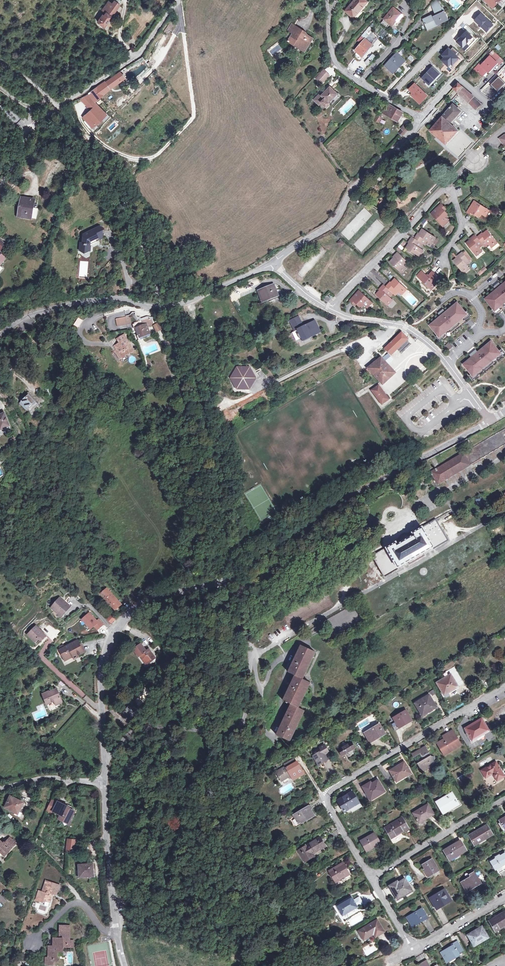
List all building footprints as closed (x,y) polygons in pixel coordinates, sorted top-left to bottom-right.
[(365,0),(355,0),(346,11),(354,17),(367,2),(365,0)] [(436,14),(424,20),(427,27),(437,22),(438,24),(447,20),(445,16),(446,15),(442,8),(441,9),(439,4),(436,0),(435,0),(431,4),(436,14)] [(103,17),(101,16),(96,24),(104,28),(118,5),(117,4),(113,2),(112,1),(110,4),(109,7),(105,5),(101,12),(105,14),(103,17)] [(402,15),(393,7),(381,22),(387,28),(390,24),(392,26),(394,23),(395,24),(402,15)] [(482,13),(475,20),(487,31),(494,24),(482,13)] [(168,24),(163,31),(166,34),(176,21),(172,18),(168,24)] [(292,33),(288,41),(291,44),(292,42),(299,46),(298,48),(304,51),(311,39),(308,37),(308,36),(308,35),(307,34),(306,34),(305,34),(304,35),(301,33),(303,31),(291,24),(288,30),(292,33)] [(373,30),(369,26),(361,35),(365,39),(372,31),(373,30)] [(374,32),(380,37),(385,30),(380,26),(374,32)] [(377,36),(372,31),(365,39),(371,44),(377,36)] [(472,36),(466,31),(457,41),(463,47),(472,36)] [(371,44),(365,39),(355,50),(362,56),(372,45),(371,44)] [(278,41),(267,49),(272,56),(283,49),(278,41)] [(449,47),(442,54),(445,57),(443,60),(449,65),(452,62),(453,63),(459,57),(455,54),(458,51),(453,47),(451,49),(449,47)] [(501,58),(494,51),(481,65),(479,63),(474,69),(477,72),(478,71),(483,75),(487,70),(488,71),(501,58)] [(372,53),(365,62),(370,65),(376,55),(372,53)] [(404,61),(396,54),(385,65),(393,72),(404,61)] [(108,80),(104,82),(87,93),(94,101),(107,89),(124,77),(123,76),(129,72),(126,68),(125,67),(108,80)] [(432,67),(422,78),(429,84),(440,73),(432,67)] [(322,84),(330,75),(323,68),(315,78),(322,84)] [(496,74),(489,82),(491,84),(498,76),(496,74)] [(499,77),(492,85),(497,90),(504,83),(499,77)] [(458,82),(453,87),(468,102),(473,96),(458,82)] [(414,83),(408,89),(413,93),(411,95),(420,103),(428,96),(414,83)] [(321,95),(320,94),(313,100),(320,107),(323,104),(335,92),(330,87),(321,95)] [(337,94),(335,92),(323,104),(326,107),(330,104),(329,103),(337,94)] [(473,96),(468,102),(476,109),(481,103),(473,96)] [(86,106),(90,110),(82,117),(91,127),(105,114),(92,101),(86,106)] [(387,104),(382,113),(397,121),(402,113),(393,108),(387,104)] [(449,107),(450,108),(430,130),(446,144),(458,131),(449,123),(460,111),(453,104),(451,107),(450,106),(449,107)] [(369,189),(366,186),(354,198),(357,201),(369,189)] [(34,200),(21,197),(18,216),(30,219),(34,200)] [(375,204),(380,208),(387,201),(382,197),(375,204)] [(487,209),(473,200),(465,213),(470,216),(471,214),(473,215),(477,217),(477,216),(479,213),(482,215),(485,217),(488,213),(486,211),(487,209)] [(440,203),(430,213),(441,225),(443,223),(445,225),(449,221),(446,218),(445,216),(447,215),(448,214),(444,210),(443,209),(445,207),(440,203)] [(359,212),(367,220),(372,215),(364,207),(359,212)] [(99,226),(82,234),(81,242),(83,252),(89,248),(90,244),(96,241),(95,239),(101,236),(102,229),(99,226)] [(416,234),(414,238),(421,243),(423,244),(424,245),(426,240),(428,241),(432,244),(434,240),(432,239),(434,236),(422,228),(419,234),(418,235),(416,234)] [(480,234),(477,236),(482,243),(483,245),(484,245),(487,243),(488,244),(491,248),(495,245),(494,243),(496,241),(487,230),(483,234),(482,235),(480,234)] [(470,240),(466,244),(474,255),(476,253),(478,255),(482,252),(479,248),(478,247),(482,243),(477,236),(475,234),(471,237),(472,239),(470,240)] [(410,241),(409,243),(406,248),(418,256),(419,254),(421,255),(424,251),(420,248),(418,247),(421,243),(414,238),(411,236),(408,240),(410,241)] [(341,247),(345,243),(340,239),(336,243),(341,247)] [(402,250),(407,242),(403,240),(398,247),(402,250)] [(394,258),(389,262),(399,272),(401,270),(403,272),(406,268),(404,266),(402,264),(404,261),(406,260),(397,252),(393,255),(395,257),(394,258)] [(457,258),(453,261),(462,272),(464,270),(465,272),(469,269),(466,265),(465,264),(468,261),(461,252),(458,255),(459,257),(457,258)] [(480,276),(487,269),(484,266),(477,273),(480,276)] [(422,272),(417,278),(429,288),(431,286),(433,288),(439,281),(435,277),(437,276),(432,271),(428,275),(427,276),(426,275),(422,272)] [(389,284),(388,283),(385,286),(391,292),(392,293),(393,294),(396,291),(398,292),(401,296),(405,291),(403,290),(405,288),(395,278),(391,282),(389,284)] [(258,280),(249,284),(251,289),(260,285),(258,280)] [(494,310),(504,302),(504,282),(501,286),(499,284),(496,286),(497,288),(485,299),(494,310)] [(379,290),(375,295),(385,304),(387,302),(389,304),(393,300),(389,297),(388,296),(391,292),(385,286),(382,284),(379,288),(380,289),(379,290)] [(273,285),(258,291),(262,301),(277,295),(273,285)] [(244,292),(242,287),(227,294),(230,300),(234,298),(237,297),(237,295),(240,294),(240,293),(244,292)] [(370,301),(358,290),(348,301),(352,304),(354,303),(355,304),(359,307),(360,306),(362,304),(364,306),(367,309),(370,305),(368,303),(370,301)] [(429,325),(439,337),(466,314),(457,303),(445,312),(443,310),(440,313),(442,315),(429,325)] [(294,331),(296,330),(302,341),(319,332),(314,321),(303,327),(297,317),(289,321),(294,331)] [(132,324),(134,328),(131,329),(133,332),(135,331),(136,334),(138,333),(139,337),(143,335),(144,338),(149,336),(148,333),(149,333),(147,327),(154,324),(152,320),(146,318),(134,323),(132,324)] [(402,335),(401,333),(384,349),(386,352),(390,355),(396,349),(406,340),(407,339),(406,338),(408,336),(404,333),(402,335)] [(119,342),(114,345),(116,349),(117,350),(115,352),(119,359),(126,355),(133,351),(125,337),(123,334),(117,338),(118,339),(119,342)] [(410,345),(406,340),(396,349),(400,354),(410,345)] [(463,364),(472,375),(500,353),(490,341),(477,352),(475,350),(472,353),(474,355),(463,364)] [(444,345),(448,350),(453,347),(449,342),(444,345)] [(387,354),(380,359),(386,365),(392,360),(387,354)] [(380,358),(368,368),(372,373),(382,384),(394,373),(386,365),(380,359),(380,358)] [(248,367),(236,367),(230,378),(236,388),(248,388),(254,378),(248,367)] [(368,368),(364,371),(368,377),(372,373),(368,368)] [(369,377),(365,380),(370,386),(374,383),(369,377)] [(378,384),(371,390),(382,404),(389,398),(383,391),(378,384)] [(31,398),(24,405),(30,411),(37,404),(31,398)] [(3,413),(0,415),(0,429),(9,425),(3,413)] [(463,453),(437,469),(436,468),(430,471),(435,479),(438,484),(470,465),(504,443),(504,428),(463,453)] [(398,544),(396,542),(372,556),(385,577),(399,568),(398,567),(408,561),(423,553),(433,547),(434,549),(448,540),(436,519),(413,532),(414,535),(398,544)] [(425,555),(423,553),(408,561),(409,564),(425,555)] [(106,589),(100,594),(115,610),(120,605),(106,589)] [(60,598),(52,608),(56,611),(61,616),(65,611),(69,607),(60,598)] [(104,625),(98,618),(96,620),(90,612),(81,619),(90,630),(94,627),(97,630),(104,625)] [(36,625),(27,633),(36,644),(45,636),(36,625)] [(63,645),(55,649),(59,656),(62,654),(66,660),(73,657),(77,654),(78,655),(83,652),(79,644),(77,641),(64,648),(63,645)] [(139,656),(141,655),(147,663),(154,658),(148,649),(146,651),(140,644),(133,649),(138,657),(139,656)] [(288,672),(295,675),(289,688),(283,700),(291,704),(276,735),(289,741),(304,710),(298,707),(310,682),(302,679),(315,651),(301,645),(294,659),(288,672)] [(450,675),(437,683),(444,695),(458,687),(450,675)] [(57,689),(43,695),(47,705),(55,701),(56,705),(63,702),(57,689)] [(428,695),(427,693),(413,701),(415,703),(428,695)] [(428,695),(415,703),(420,713),(431,707),(432,709),(437,707),(429,694),(428,695)] [(128,705),(127,707),(123,712),(131,718),(136,712),(128,705)] [(432,709),(431,707),(420,713),(422,716),(432,709)] [(406,710),(393,717),(398,726),(404,722),(405,724),(412,719),(406,710)] [(481,719),(465,728),(468,732),(473,740),(489,731),(481,719)] [(379,724),(366,732),(371,741),(385,733),(379,724)] [(445,738),(437,743),(444,753),(460,744),(452,730),(445,734),(447,737),(445,738)] [(355,748),(351,742),(338,749),(342,755),(355,748)] [(322,751),(313,756),(319,765),(332,757),(324,744),(320,747),(322,751)] [(419,750),(425,759),(417,763),(418,765),(420,768),(422,772),(426,769),(425,768),(430,765),(431,767),(436,764),(433,759),(431,756),(425,746),(419,750)] [(284,764),(285,766),(276,771),(281,781),(291,775),(293,780),(304,774),(297,762),(296,763),(293,759),(284,764)] [(404,762),(390,771),(396,781),(410,773),(404,762)] [(496,762),(482,770),(486,777),(493,773),(497,780),(504,776),(496,762)] [(488,788),(496,784),(494,781),(492,782),(489,777),(484,780),(488,788)] [(367,784),(362,786),(369,797),(373,795),(375,797),(384,791),(378,780),(368,785),(367,784)] [(352,792),(338,800),(344,811),(359,803),(352,792)] [(452,793),(437,802),(443,813),(454,807),(453,805),(457,802),(452,793)] [(23,803),(10,797),(5,807),(17,813),(23,803)] [(56,803),(51,801),(47,810),(52,813),(53,811),(62,815),(60,819),(64,821),(65,819),(70,822),(74,812),(70,810),(70,811),(68,810),(69,808),(57,802),(56,803)] [(434,814),(428,804),(413,813),(418,822),(424,818),(425,819),(434,814)] [(314,814),(309,806),(293,815),(298,823),(300,822),(314,814)] [(315,816),(314,814),(300,822),(301,824),(315,816)] [(402,817),(384,828),(391,839),(408,828),(402,817)] [(493,834),(487,825),(469,835),(475,845),(493,834)] [(374,832),(360,841),(365,850),(371,846),(372,848),(373,847),(372,845),(379,841),(374,832)] [(321,839),(320,837),(300,849),(305,857),(312,853),(321,848),(321,849),(326,846),(324,843),(326,841),(327,842),(329,841),(328,840),(329,840),(327,836),(321,839)] [(0,841),(0,851),(1,850),(6,854),(16,843),(10,837),(4,844),(0,841)] [(76,840),(67,839),(66,852),(75,853),(76,840)] [(460,841),(444,850),(450,860),(466,850),(460,841)] [(300,849),(298,850),(304,861),(314,856),(312,853),(305,857),(300,849)] [(492,861),(498,871),(503,869),(501,866),(504,864),(504,854),(504,853),(500,856),(500,854),(495,857),(496,858),(492,861)] [(432,859),(422,865),(425,869),(424,870),(428,876),(439,870),(432,859)] [(343,863),(329,871),(335,882),(349,873),(343,863)] [(92,864),(78,865),(79,877),(93,876),(92,864)] [(467,875),(470,879),(463,883),(467,891),(480,883),(473,871),(467,875)] [(397,881),(390,886),(396,896),(400,894),(401,896),(411,890),(405,879),(398,883),(397,881)] [(59,885),(45,881),(42,892),(38,891),(36,899),(39,901),(40,897),(44,898),(43,900),(45,901),(49,902),(52,893),(56,895),(57,889),(59,885)] [(444,890),(430,898),(437,909),(451,901),(444,890)] [(357,906),(351,897),(337,906),(342,915),(357,906)] [(427,918),(422,908),(406,917),(409,920),(411,919),(415,925),(427,918)] [(345,921),(350,928),(365,919),(360,912),(345,921)] [(489,921),(495,931),(504,926),(504,912),(489,921)] [(384,932),(377,920),(358,931),(364,940),(373,934),(375,937),(384,932)] [(59,938),(53,938),(53,948),(48,948),(48,958),(45,958),(45,964),(53,965),(53,961),(57,961),(57,956),(57,951),(62,952),(63,952),(63,947),(73,947),(73,940),(69,940),(69,926),(60,926),(59,938)] [(488,937),(482,927),(468,935),(474,946),(488,937)] [(452,946),(440,952),(446,962),(459,955),(458,953),(462,951),(457,941),(451,945),(452,946)] [(375,948),(372,947),(363,953),(366,958),(375,952),(376,950),(375,948)]
